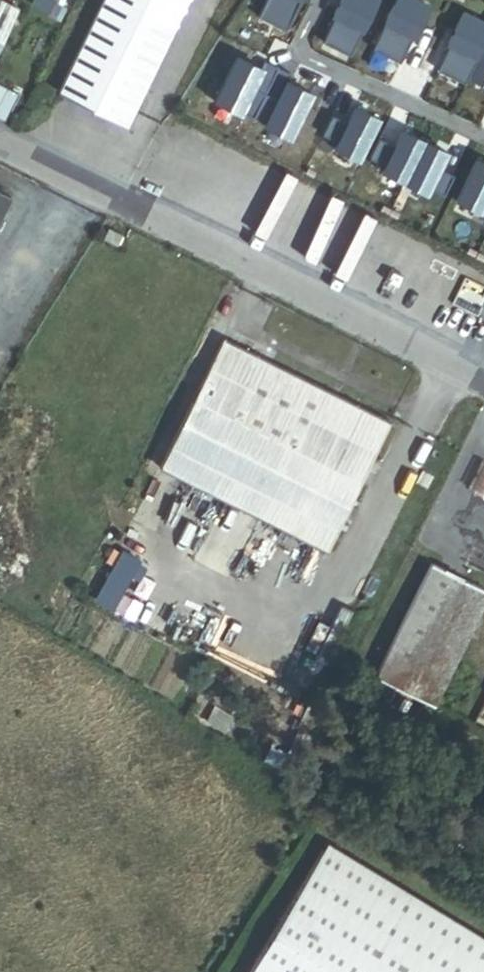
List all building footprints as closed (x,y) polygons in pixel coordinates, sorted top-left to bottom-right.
[(18,6),(6,0),(0,0),(0,42),(18,6)] [(188,0),(102,0),(58,91),(126,124),(188,0)] [(257,16),(285,29),(299,0),(265,0),(257,16)] [(333,14),(335,15),(323,40),(349,54),(376,0),(340,0),(333,14)] [(416,0),(397,0),(373,48),(400,61),(412,35),(414,36),(428,6),(416,0)] [(463,13),(448,42),(450,43),(438,69),(464,82),(468,75),(483,83),(483,23),(463,13)] [(252,116),(277,66),(276,66),(264,60),(260,67),(236,56),(214,101),(238,113),(240,110),(252,116)] [(287,138),(310,92),(287,81),(290,73),(277,66),(252,116),(264,122),(263,126),(287,138)] [(332,114),(322,133),(337,141),(334,148),(356,159),(377,117),(355,106),(347,122),(332,114)] [(395,145),(380,137),(370,156),(385,164),(381,171),(424,192),(428,186),(443,193),(453,174),(437,167),(445,151),(403,129),(395,145)] [(477,159),(456,200),(478,211),(482,204),(483,205),(483,162),(477,159)] [(9,200),(0,196),(0,219),(9,200)] [(121,234),(108,228),(104,238),(117,244),(121,234)] [(371,460),(391,420),(223,337),(158,467),(326,550),(365,471),(371,460)] [(469,571),(483,540),(483,449),(433,553),(469,571)] [(373,475),(379,464),(371,460),(365,471),(373,475)] [(437,699),(483,604),(483,603),(459,591),(469,571),(433,553),(376,668),(437,699)] [(483,603),(483,578),(469,571),(459,591),(483,603)] [(327,842),(247,971),(483,971),(483,937),(327,842)]
